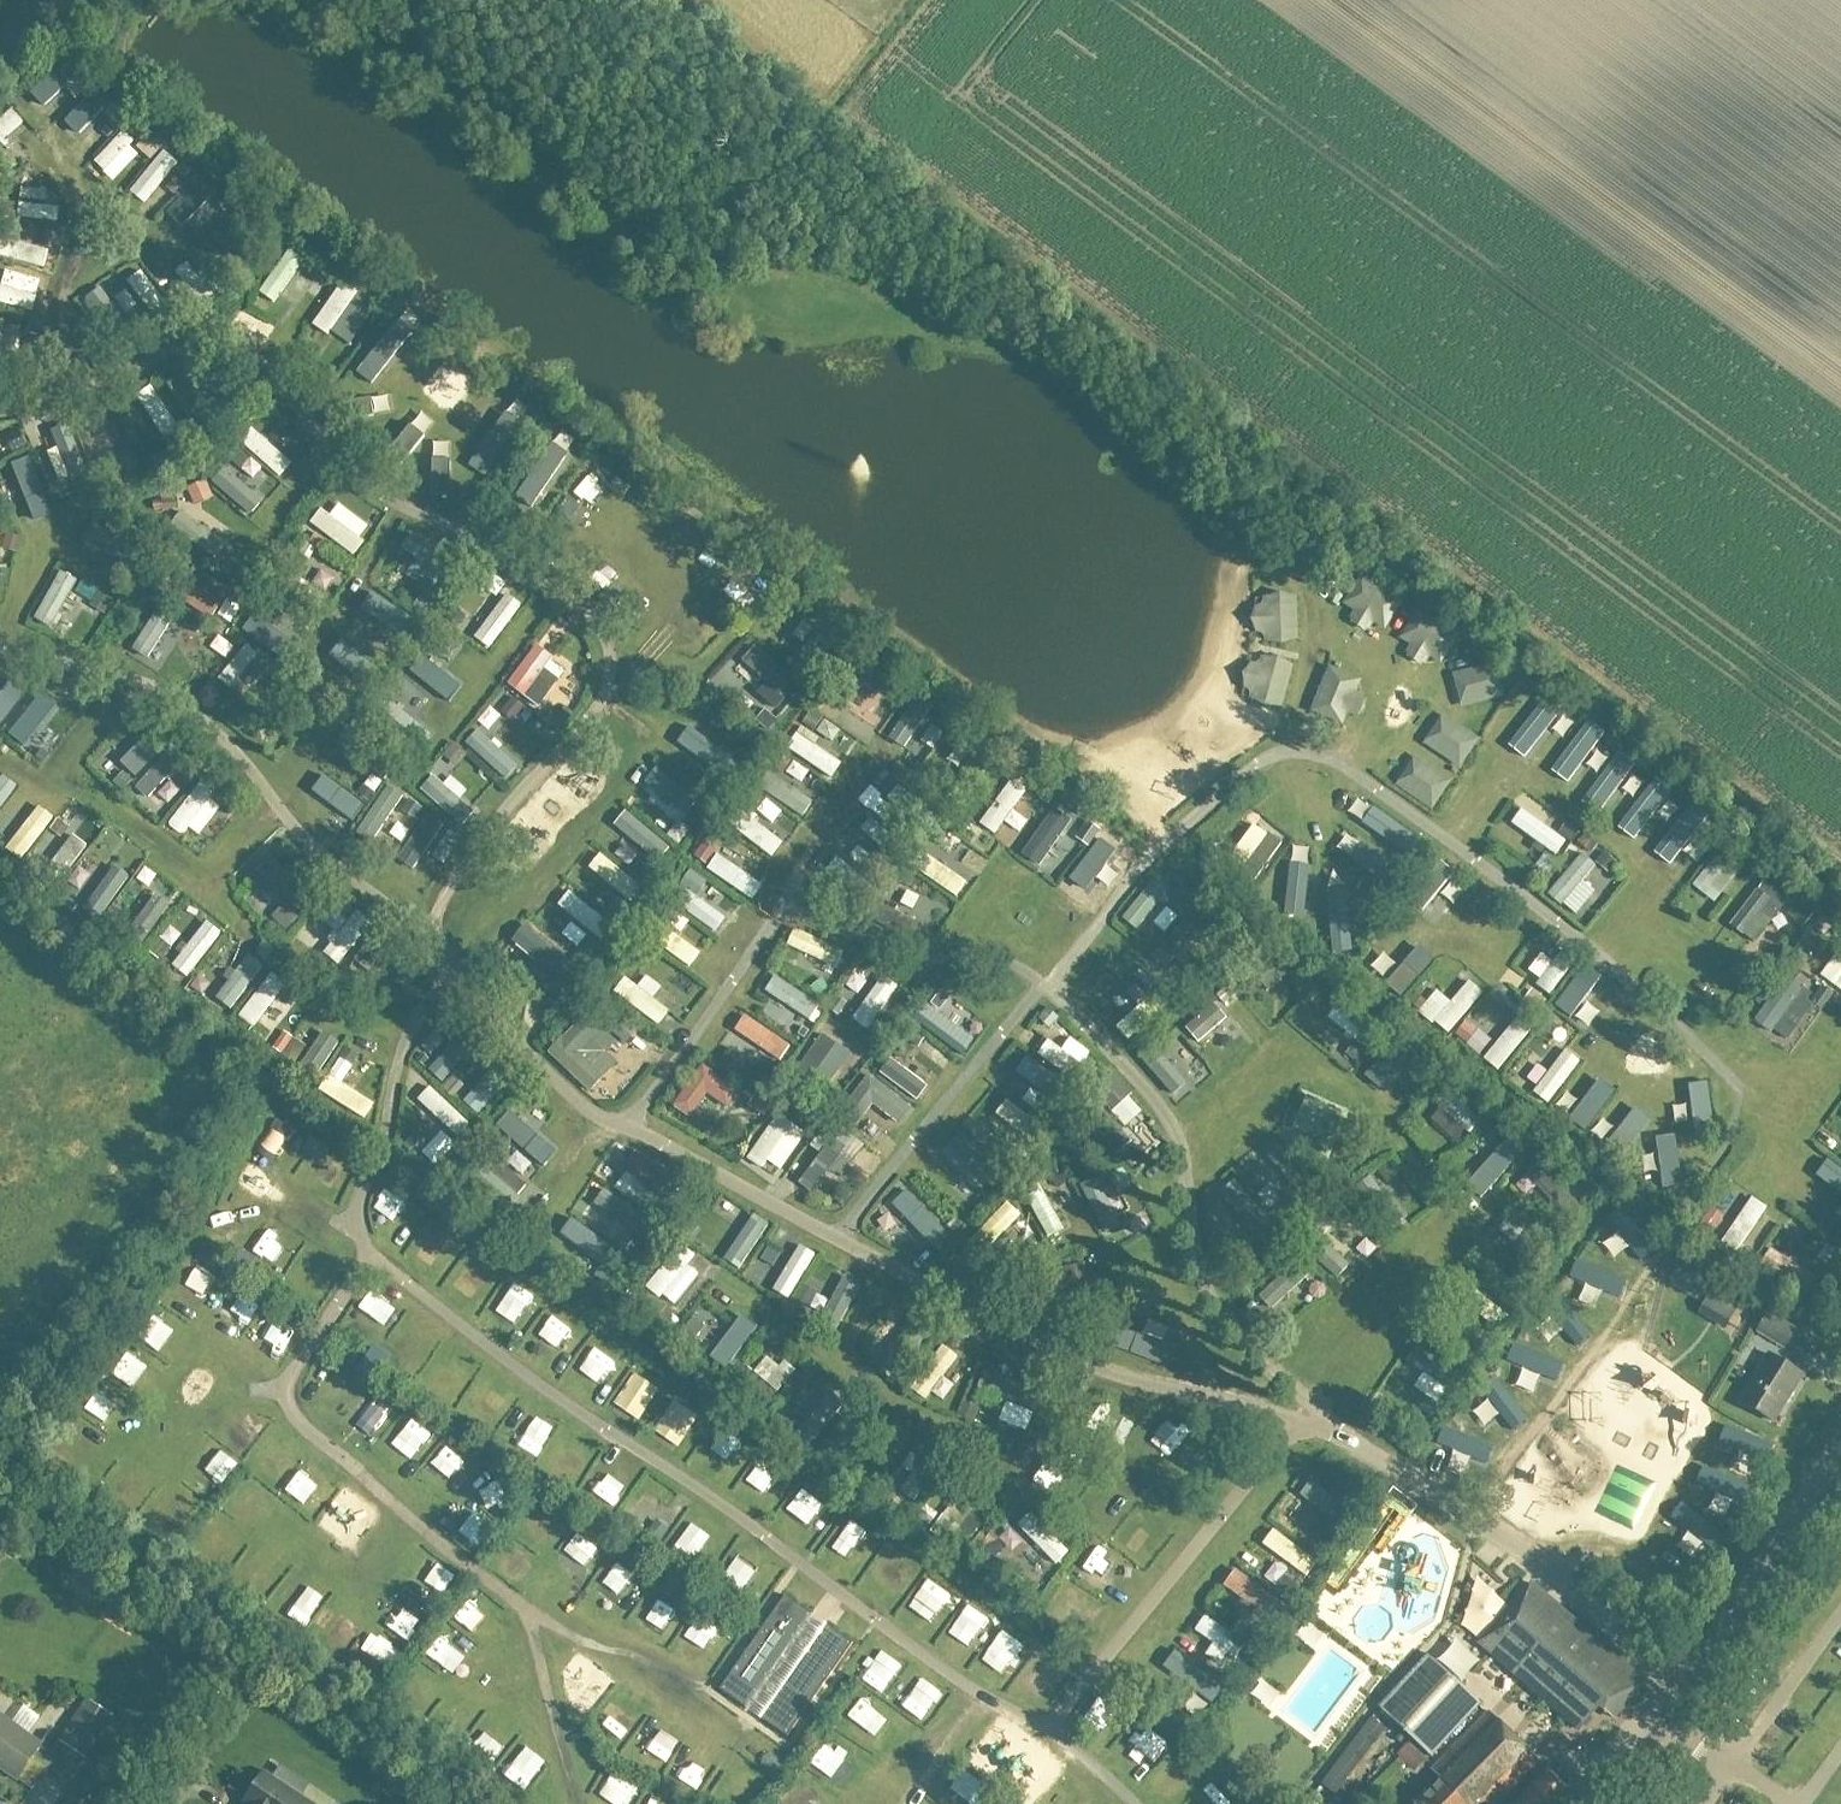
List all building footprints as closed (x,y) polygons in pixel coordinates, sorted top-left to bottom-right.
[(39,105),(71,77),(64,68),(31,96),(39,105)] [(82,143),(115,110),(102,97),(69,130),(82,143)] [(125,129),(100,165),(115,176),(140,140),(125,129)] [(98,156),(116,141),(107,130),(89,145),(98,156)] [(153,201),(187,163),(169,148),(136,186),(153,201)] [(189,230),(216,203),(200,187),(173,213),(189,230)] [(48,207),(49,191),(24,190),(23,220),(62,222),(63,208),(48,207)] [(18,243),(13,262),(47,271),(53,252),(18,243)] [(293,249),(264,292),(282,304),(311,261),(293,249)] [(190,263),(179,273),(212,307),(222,297),(190,263)] [(331,334),(358,287),(344,279),(317,326),(331,334)] [(365,290),(332,327),(351,343),(383,307),(365,290)] [(357,373),(377,387),(406,346),(386,332),(357,373)] [(372,398),(336,404),(339,421),(375,415),(372,398)] [(412,424),(389,453),(402,464),(425,435),(412,424)] [(254,430),(244,440),(283,475),(293,465),(254,430)] [(542,493),(567,443),(553,436),(528,486),(542,493)] [(26,499),(34,519),(52,512),(29,455),(10,463),(25,499),(26,499)] [(434,458),(433,495),(450,495),(451,459),(434,458)] [(243,460),(226,482),(260,508),(277,485),(243,460)] [(206,478),(192,489),(203,505),(218,493),(206,478)] [(563,502),(573,510),(578,504),(569,496),(563,502)] [(567,517),(573,510),(563,502),(558,509),(567,517)] [(327,528),(360,550),(377,526),(344,503),(327,528)] [(96,522),(85,538),(103,549),(103,550),(136,571),(147,554),(96,522)] [(437,594),(457,560),(413,534),(405,549),(435,567),(424,586),(437,594)] [(103,619),(116,601),(73,570),(61,588),(103,619)] [(220,618),(234,592),(192,570),(178,596),(220,618)] [(608,604),(615,594),(609,588),(601,598),(608,604)] [(615,594),(608,604),(615,609),(622,599),(615,594)] [(140,647),(159,656),(181,613),(163,604),(140,647)] [(730,608),(724,614),(733,623),(739,617),(730,608)] [(773,620),(799,635),(805,624),(780,609),(773,620)] [(733,623),(724,614),(718,620),(727,629),(733,623)] [(565,645),(575,628),(564,622),(554,639),(565,645)] [(331,647),(378,678),(388,663),(341,632),(331,647)] [(538,639),(509,677),(526,691),(556,652),(538,639)] [(250,644),(223,677),(235,688),(263,654),(250,644)] [(451,697),(460,685),(425,658),(416,670),(451,697)] [(25,680),(9,671),(0,686),(0,711),(6,714),(25,680)] [(1446,704),(1458,712),(1478,683),(1466,675),(1446,704)] [(502,711),(516,722),(529,705),(516,694),(502,711)] [(416,696),(400,715),(411,725),(428,706),(416,696)] [(911,745),(936,709),(918,697),(894,734),(911,745)] [(1513,748),(1537,721),(1515,702),(1492,729),(1513,748)] [(1567,732),(1574,722),(1565,715),(1558,725),(1567,732)] [(1574,722),(1567,732),(1576,739),(1583,729),(1574,722)] [(816,742),(822,735),(803,723),(788,746),(836,777),(846,762),(816,742)] [(1442,724),(1428,737),(1439,749),(1454,736),(1442,724)] [(511,779),(523,766),(481,726),(468,739),(511,779)] [(121,766),(135,780),(168,748),(154,734),(121,766)] [(1584,736),(1548,776),(1564,791),(1600,751),(1584,736)] [(1414,738),(1403,767),(1416,772),(1427,743),(1414,738)] [(1420,767),(1440,774),(1447,753),(1427,746),(1420,767)] [(781,751),(771,763),(786,774),(795,762),(781,751)] [(1476,758),(1462,778),(1472,785),(1485,765),(1476,758)] [(429,780),(436,766),(422,759),(415,773),(429,780)] [(161,788),(175,770),(163,761),(149,780),(161,788)] [(645,777),(685,814),(698,800),(659,763),(645,777)] [(798,765),(784,779),(771,767),(760,779),(804,821),(829,795),(798,765)] [(365,806),(326,776),(314,792),(353,822),(365,806)] [(1003,835),(1030,790),(1011,779),(984,824),(1003,835)] [(199,783),(188,807),(200,813),(211,789),(199,783)] [(0,795),(0,824),(20,803),(5,790),(0,795)] [(26,829),(42,841),(65,808),(49,797),(26,829)] [(399,859),(430,812),(407,797),(376,844),(399,859)] [(657,862),(671,852),(635,806),(621,817),(657,862)] [(1563,856),(1573,842),(1525,807),(1515,821),(1563,856)] [(746,812),(736,826),(785,861),(795,846),(746,812)] [(1246,866),(1270,832),(1258,823),(1233,857),(1246,866)] [(1068,827),(1052,854),(1066,862),(1081,835),(1068,827)] [(1663,872),(1685,839),(1672,831),(1650,863),(1663,872)] [(57,856),(73,870),(94,848),(78,833),(57,856)] [(962,867),(973,852),(946,833),(935,848),(962,867)] [(1622,834),(1612,848),(1621,854),(1631,840),(1622,834)] [(742,866),(752,853),(729,836),(708,863),(756,900),(767,885),(742,866)] [(1621,854),(1629,860),(1639,846),(1631,840),(1621,854)] [(1065,890),(1081,901),(1111,856),(1095,845),(1065,890)] [(1621,854),(1612,848),(1602,863),(1611,868),(1621,854)] [(1579,915),(1610,871),(1583,853),(1552,896),(1579,915)] [(1306,905),(1330,879),(1302,854),(1279,880),(1306,905)] [(1621,854),(1611,868),(1619,875),(1629,860),(1621,854)] [(1717,857),(1697,886),(1720,902),(1740,873),(1717,857)] [(1742,869),(1751,876),(1759,866),(1750,859),(1742,869)] [(284,863),(269,870),(277,886),(291,879),(284,863)] [(1768,873),(1759,866),(1751,876),(1761,883),(1768,873)] [(1419,880),(1412,890),(1422,897),(1429,888),(1419,880)] [(1748,931),(1771,892),(1758,884),(1735,923),(1748,931)] [(562,888),(554,897),(581,921),(589,911),(562,888)] [(341,889),(305,937),(324,951),(360,903),(341,889)] [(1415,906),(1422,897),(1412,890),(1405,899),(1415,906)] [(688,891),(680,904),(731,937),(739,924),(688,891)] [(159,893),(141,918),(157,930),(176,905),(159,893)] [(554,900),(542,912),(575,943),(587,930),(554,900)] [(1343,952),(1367,924),(1344,905),(1320,933),(1343,952)] [(326,951),(343,965),(377,924),(359,910),(326,951)] [(194,939),(205,923),(194,915),(182,930),(194,939)] [(698,967),(706,956),(661,922),(653,933),(698,967)] [(417,968),(375,933),(354,959),(379,979),(392,970),(406,982),(417,968)] [(1404,971),(1421,984),(1442,958),(1425,944),(1404,971)] [(1840,983),(1840,945),(1823,972),(1840,983)] [(1556,996),(1580,957),(1566,948),(1542,987),(1556,996)] [(1545,952),(1534,971),(1545,978),(1557,959),(1545,952)] [(658,959),(636,993),(665,1012),(687,977),(658,959)] [(1818,996),(1804,986),(1809,979),(1793,968),(1758,1015),(1787,1037),(1818,996)] [(864,1010),(886,982),(872,971),(859,989),(845,979),(838,990),(864,1010)] [(1746,971),(1732,991),(1742,998),(1755,978),(1746,971)] [(257,1027),(291,985),(275,972),(241,1014),(257,1027)] [(817,1018),(826,1001),(775,974),(765,991),(817,1018)] [(1589,983),(1580,994),(1601,1013),(1611,1002),(1589,983)] [(1556,1004),(1597,1029),(1607,1014),(1565,989),(1556,1004)] [(1411,1008),(1419,998),(1409,991),(1402,1001),(1411,1008)] [(1526,1006),(1536,1013),(1543,1004),(1533,996),(1526,1006)] [(1428,1005),(1419,998),(1411,1008),(1421,1015),(1428,1005)] [(1536,1013),(1526,1006),(1519,1015),(1529,1022),(1536,1013)] [(747,1010),(734,1026),(753,1041),(766,1025),(747,1010)] [(603,1027),(587,1012),(549,1051),(590,1091),(604,1076),(579,1051),(603,1027)] [(837,1073),(852,1045),(822,1029),(806,1057),(837,1073)] [(1039,1052),(1059,1064),(1068,1048),(1048,1037),(1039,1052)] [(1140,1049),(1177,1094),(1191,1082),(1154,1037),(1140,1049)] [(1541,1068),(1568,1088),(1588,1061),(1561,1041),(1541,1068)] [(741,1090),(703,1063),(673,1105),(691,1118),(708,1094),(728,1108),(741,1090)] [(902,1065),(893,1076),(922,1099),(931,1087),(902,1065)] [(913,1107),(870,1074),(846,1105),(863,1118),(875,1104),(900,1124),(913,1107)] [(1107,1077),(1094,1097),(1114,1110),(1127,1090),(1107,1077)] [(1614,1091),(1599,1080),(1570,1118),(1585,1130),(1614,1091)] [(1708,1084),(1689,1087),(1696,1134),(1715,1131),(1708,1084)] [(1440,1102),(1476,1134),(1487,1122),(1450,1090),(1440,1102)] [(1349,1110),(1307,1093),(1293,1126),(1320,1137),(1312,1156),(1327,1162),(1349,1110)] [(757,1111),(770,1115),(775,1098),(762,1094),(757,1111)] [(811,1138),(834,1117),(821,1102),(798,1124),(811,1138)] [(1651,1120),(1636,1109),(1607,1147),(1622,1159),(1651,1120)] [(555,1158),(565,1145),(517,1110),(507,1123),(555,1158)] [(767,1168),(797,1123),(779,1111),(748,1156),(767,1168)] [(417,1152),(441,1132),(430,1119),(406,1139),(417,1152)] [(964,1132),(951,1146),(966,1161),(965,1162),(994,1189),(1008,1174),(964,1132)] [(305,1146),(312,1151),(319,1141),(312,1136),(305,1146)] [(1676,1137),(1657,1140),(1663,1187),(1682,1184),(1676,1137)] [(319,1141),(312,1151),(319,1156),(326,1146),(319,1141)] [(652,1186),(666,1167),(637,1145),(623,1163),(652,1186)] [(524,1172),(534,1159),(520,1149),(510,1162),(524,1172)] [(1805,1172),(1840,1203),(1840,1202),(1840,1174),(1820,1155),(1805,1172)] [(940,1156),(929,1167),(952,1187),(962,1176),(940,1156)] [(474,1174),(492,1190),(501,1180),(483,1164),(474,1174)] [(602,1178),(592,1192),(636,1227),(646,1214),(602,1178)] [(1046,1228),(1057,1223),(1039,1182),(1027,1187),(1046,1228)] [(391,1186),(376,1204),(400,1225),(416,1206),(391,1186)] [(909,1190),(895,1204),(909,1219),(908,1220),(936,1249),(950,1234),(909,1190)] [(1755,1241),(1771,1203),(1751,1195),(1734,1232),(1755,1241)] [(1655,1251),(1624,1208),(1610,1218),(1641,1261),(1655,1251)] [(737,1264),(761,1227),(743,1216),(725,1244),(711,1235),(706,1244),(737,1264)] [(610,1259),(618,1240),(570,1219),(562,1237),(610,1259)] [(1299,1236),(1344,1276),(1355,1264),(1310,1224),(1299,1236)] [(433,1229),(413,1256),(431,1269),(451,1242),(433,1229)] [(271,1268),(283,1249),(264,1238),(253,1257),(271,1268)] [(812,1242),(783,1279),(794,1288),(823,1250),(812,1242)] [(668,1295),(699,1257),(684,1245),(653,1284),(668,1295)] [(239,1265),(247,1255),(239,1249),(231,1260),(239,1265)] [(254,1260),(247,1255),(239,1265),(247,1271),(254,1260)] [(224,1270),(232,1276),(239,1265),(231,1260),(224,1270)] [(1627,1281),(1578,1261),(1571,1277),(1620,1297),(1627,1281)] [(1284,1302),(1304,1269),(1292,1262),(1272,1295),(1284,1302)] [(188,1298),(207,1298),(208,1263),(188,1263),(188,1298)] [(247,1271),(239,1265),(232,1276),(240,1282),(247,1271)] [(823,1323),(841,1330),(862,1281),(844,1273),(823,1323)] [(243,1321),(257,1303),(236,1287),(222,1306),(243,1321)] [(1591,1335),(1558,1294),(1545,1305),(1578,1346),(1591,1335)] [(1331,1300),(1317,1317),(1327,1325),(1340,1308),(1331,1300)] [(1786,1350),(1800,1331),(1769,1311),(1756,1331),(1786,1350)] [(718,1312),(707,1322),(728,1348),(740,1338),(718,1312)] [(167,1354),(180,1328),(154,1316),(141,1341),(167,1354)] [(283,1317),(259,1346),(278,1362),(302,1333),(283,1317)] [(882,1359),(898,1373),(935,1331),(919,1317),(882,1359)] [(1132,1333),(1113,1325),(1106,1343),(1163,1365),(1170,1345),(1133,1331),(1132,1333)] [(1564,1365),(1515,1344),(1508,1360),(1557,1381),(1564,1365)] [(373,1346),(366,1357),(374,1362),(381,1352),(373,1346)] [(381,1352),(374,1362),(382,1368),(389,1358),(381,1352)] [(756,1372),(784,1389),(797,1370),(768,1352),(756,1372)] [(1348,1362),(1339,1354),(1324,1372),(1333,1380),(1348,1362)] [(1774,1421),(1803,1374),(1770,1354),(1741,1401),(1774,1421)] [(358,1367),(366,1373),(374,1362),(366,1357),(358,1367)] [(111,1376),(141,1393),(151,1376),(121,1359),(111,1376)] [(320,1382),(341,1394),(352,1372),(331,1361),(320,1382)] [(382,1368),(374,1362),(366,1373),(374,1379),(382,1368)] [(438,1389),(446,1368),(432,1363),(424,1383),(438,1389)] [(1418,1386),(1443,1402),(1453,1388),(1428,1371),(1418,1386)] [(1527,1420),(1495,1378),(1481,1388),(1513,1430),(1527,1420)] [(620,1404),(636,1414),(650,1390),(634,1380),(620,1404)] [(368,1414),(394,1424),(403,1401),(377,1391),(368,1414)] [(115,1430),(127,1414),(99,1394),(87,1410),(115,1430)] [(409,1410),(389,1441),(411,1455),(431,1424),(409,1410)] [(1773,1444),(1726,1426),(1720,1442),(1766,1460),(1773,1444)] [(1493,1446),(1444,1427),(1438,1443),(1487,1463),(1493,1446)] [(545,1466),(566,1442),(550,1428),(529,1453),(545,1466)] [(446,1491),(469,1460),(450,1446),(426,1477),(446,1491)] [(910,1457),(892,1479),(916,1499),(934,1478),(910,1457)] [(1750,1485),(1704,1466),(1697,1481),(1743,1501),(1750,1485)] [(488,1489),(508,1506),(523,1488),(503,1471),(488,1489)] [(596,1489),(611,1504),(625,1491),(610,1476),(596,1489)] [(1566,1502),(1530,1478),(1516,1500),(1551,1524),(1566,1502)] [(803,1485),(786,1510),(804,1522),(821,1497),(803,1485)] [(1409,1518),(1418,1506),(1394,1488),(1376,1511),(1400,1529),(1401,1528),(1400,1528),(1397,1526),(1405,1515),(1409,1517),(1409,1518)] [(1722,1533),(1682,1503),(1672,1516),(1712,1546),(1722,1533)] [(476,1510),(466,1534),(488,1543),(498,1519),(476,1510)] [(1664,1565),(1682,1525),(1649,1510),(1631,1549),(1664,1565)] [(1038,1519),(1026,1527),(1035,1542),(1048,1533),(1038,1519)] [(685,1534),(706,1543),(711,1531),(691,1522),(685,1534)] [(1101,1531),(1092,1541),(1133,1578),(1142,1567),(1101,1531)] [(1315,1577),(1323,1565),(1275,1532),(1267,1543),(1315,1577)] [(1040,1570),(1053,1561),(1038,1542),(1026,1551),(1040,1570)] [(1127,1553),(1145,1564),(1152,1553),(1134,1542),(1127,1553)] [(1090,1552),(1053,1587),(1068,1603),(1105,1568),(1090,1552)] [(732,1567),(752,1578),(759,1566),(739,1554),(732,1567)] [(593,1588),(617,1605),(638,1574),(613,1557),(593,1588)] [(425,1580),(448,1591),(456,1573),(434,1562),(425,1580)] [(1227,1586),(1243,1594),(1252,1575),(1236,1568),(1227,1586)] [(304,1614),(317,1600),(291,1578),(278,1592),(304,1614)] [(1666,1605),(1673,1595),(1660,1585),(1653,1594),(1666,1605)] [(646,1605),(661,1619),(677,1601),(661,1588),(646,1605)] [(1627,1704),(1641,1688),(1640,1677),(1559,1607),(1554,1613),(1526,1589),(1510,1607),(1523,1618),(1492,1653),(1579,1729),(1601,1705),(1615,1717),(1627,1704)] [(486,1633),(499,1612),(467,1591),(453,1611),(486,1633)] [(406,1621),(421,1603),(408,1593),(393,1610),(406,1621)] [(746,1707),(747,1707),(780,1659),(797,1635),(813,1613),(786,1594),(771,1616),(754,1641),(720,1688),(746,1707)] [(423,1601),(408,1623),(420,1631),(435,1610),(423,1601)] [(973,1602),(961,1626),(984,1638),(997,1614),(973,1602)] [(354,1644),(366,1630),(339,1608),(327,1622),(354,1644)] [(686,1635),(707,1648),(720,1627),(699,1614),(686,1635)] [(822,1631),(762,1718),(788,1736),(854,1642),(828,1623),(822,1631)] [(442,1664),(457,1644),(437,1629),(422,1649),(442,1664)] [(1234,1692),(1252,1660),(1210,1638),(1205,1647),(1208,1648),(1196,1672),(1234,1692)] [(1046,1653),(1038,1665),(1061,1682),(1070,1670),(1046,1653)] [(1379,1708),(1433,1756),(1481,1703),(1428,1654),(1379,1708)] [(87,1758),(115,1716),(87,1699),(60,1740),(87,1758)] [(1123,1709),(1099,1719),(1108,1742),(1133,1732),(1123,1709)] [(1540,1760),(1490,1711),(1432,1770),(1443,1780),(1430,1794),(1426,1791),(1415,1802),(1416,1803),(1498,1803),(1540,1760)] [(18,1779),(23,1772),(36,1780),(46,1765),(55,1753),(42,1744),(0,1715),(0,1767),(18,1779)] [(604,1718),(598,1728),(620,1743),(626,1733),(604,1718)] [(505,1753),(515,1730),(489,1719),(479,1741),(505,1753)] [(660,1729),(642,1757),(660,1769),(678,1741),(660,1729)] [(1161,1737),(1137,1763),(1153,1778),(1177,1753),(1161,1737)] [(826,1739),(816,1757),(837,1770),(848,1751),(826,1739)] [(867,1744),(842,1777),(861,1791),(886,1758),(867,1744)] [(1381,1774),(1391,1764),(1379,1751),(1369,1760),(1381,1774)] [(602,1788),(625,1796),(633,1774),(610,1766),(602,1788)] [(1212,1797),(1219,1791),(1199,1767),(1179,1783),(1197,1803),(1209,1794),(1212,1797)] [(1549,1769),(1514,1803),(1548,1803),(1566,1786),(1549,1769)] [(303,1796),(266,1771),(244,1803),(246,1803),(315,1803),(303,1796)] [(1687,1774),(1677,1789),(1687,1797),(1689,1795),(1697,1784),(1698,1782),(1687,1774)] [(762,1777),(750,1794),(760,1801),(772,1785),(762,1777)] [(822,1798),(797,1781),(784,1800),(790,1803),(818,1803),(822,1798)]
